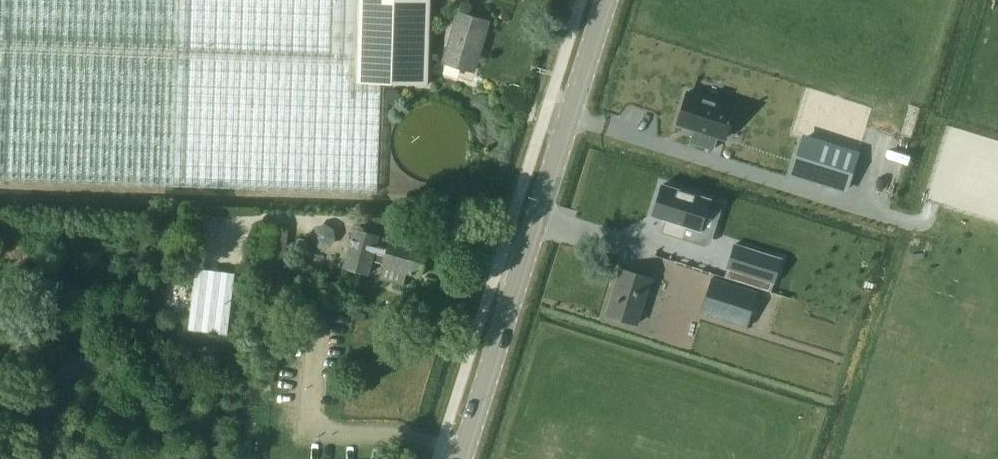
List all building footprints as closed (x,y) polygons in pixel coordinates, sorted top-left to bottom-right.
[(247,186),(377,190),(381,84),(428,85),(431,0),(0,0),(0,178),(247,186)] [(473,72),(488,22),(459,14),(444,64),(473,72)] [(735,106),(687,91),(677,123),(695,129),(691,142),(713,149),(717,136),(725,138),(735,106)] [(803,138),(793,173),(846,189),(857,155),(803,138)] [(662,183),(652,215),(666,219),(668,220),(664,232),(683,238),(687,226),(701,231),(707,212),(717,214),(721,202),(662,183)] [(285,274),(287,227),(259,225),(256,272),(285,274)] [(318,227),(314,233),(315,241),(322,245),(329,243),(333,237),(332,230),(326,226),(318,227)] [(421,274),(428,247),(390,236),(390,237),(378,233),(379,233),(355,226),(344,265),(368,272),(372,259),(383,262),(383,263),(421,274)] [(735,244),(727,267),(774,282),(781,259),(735,244)] [(196,268),(189,330),(227,334),(235,273),(196,268)] [(621,268),(608,313),(637,323),(651,277),(621,268)] [(712,277),(706,297),(738,308),(733,322),(747,326),(758,292),(712,277)]
